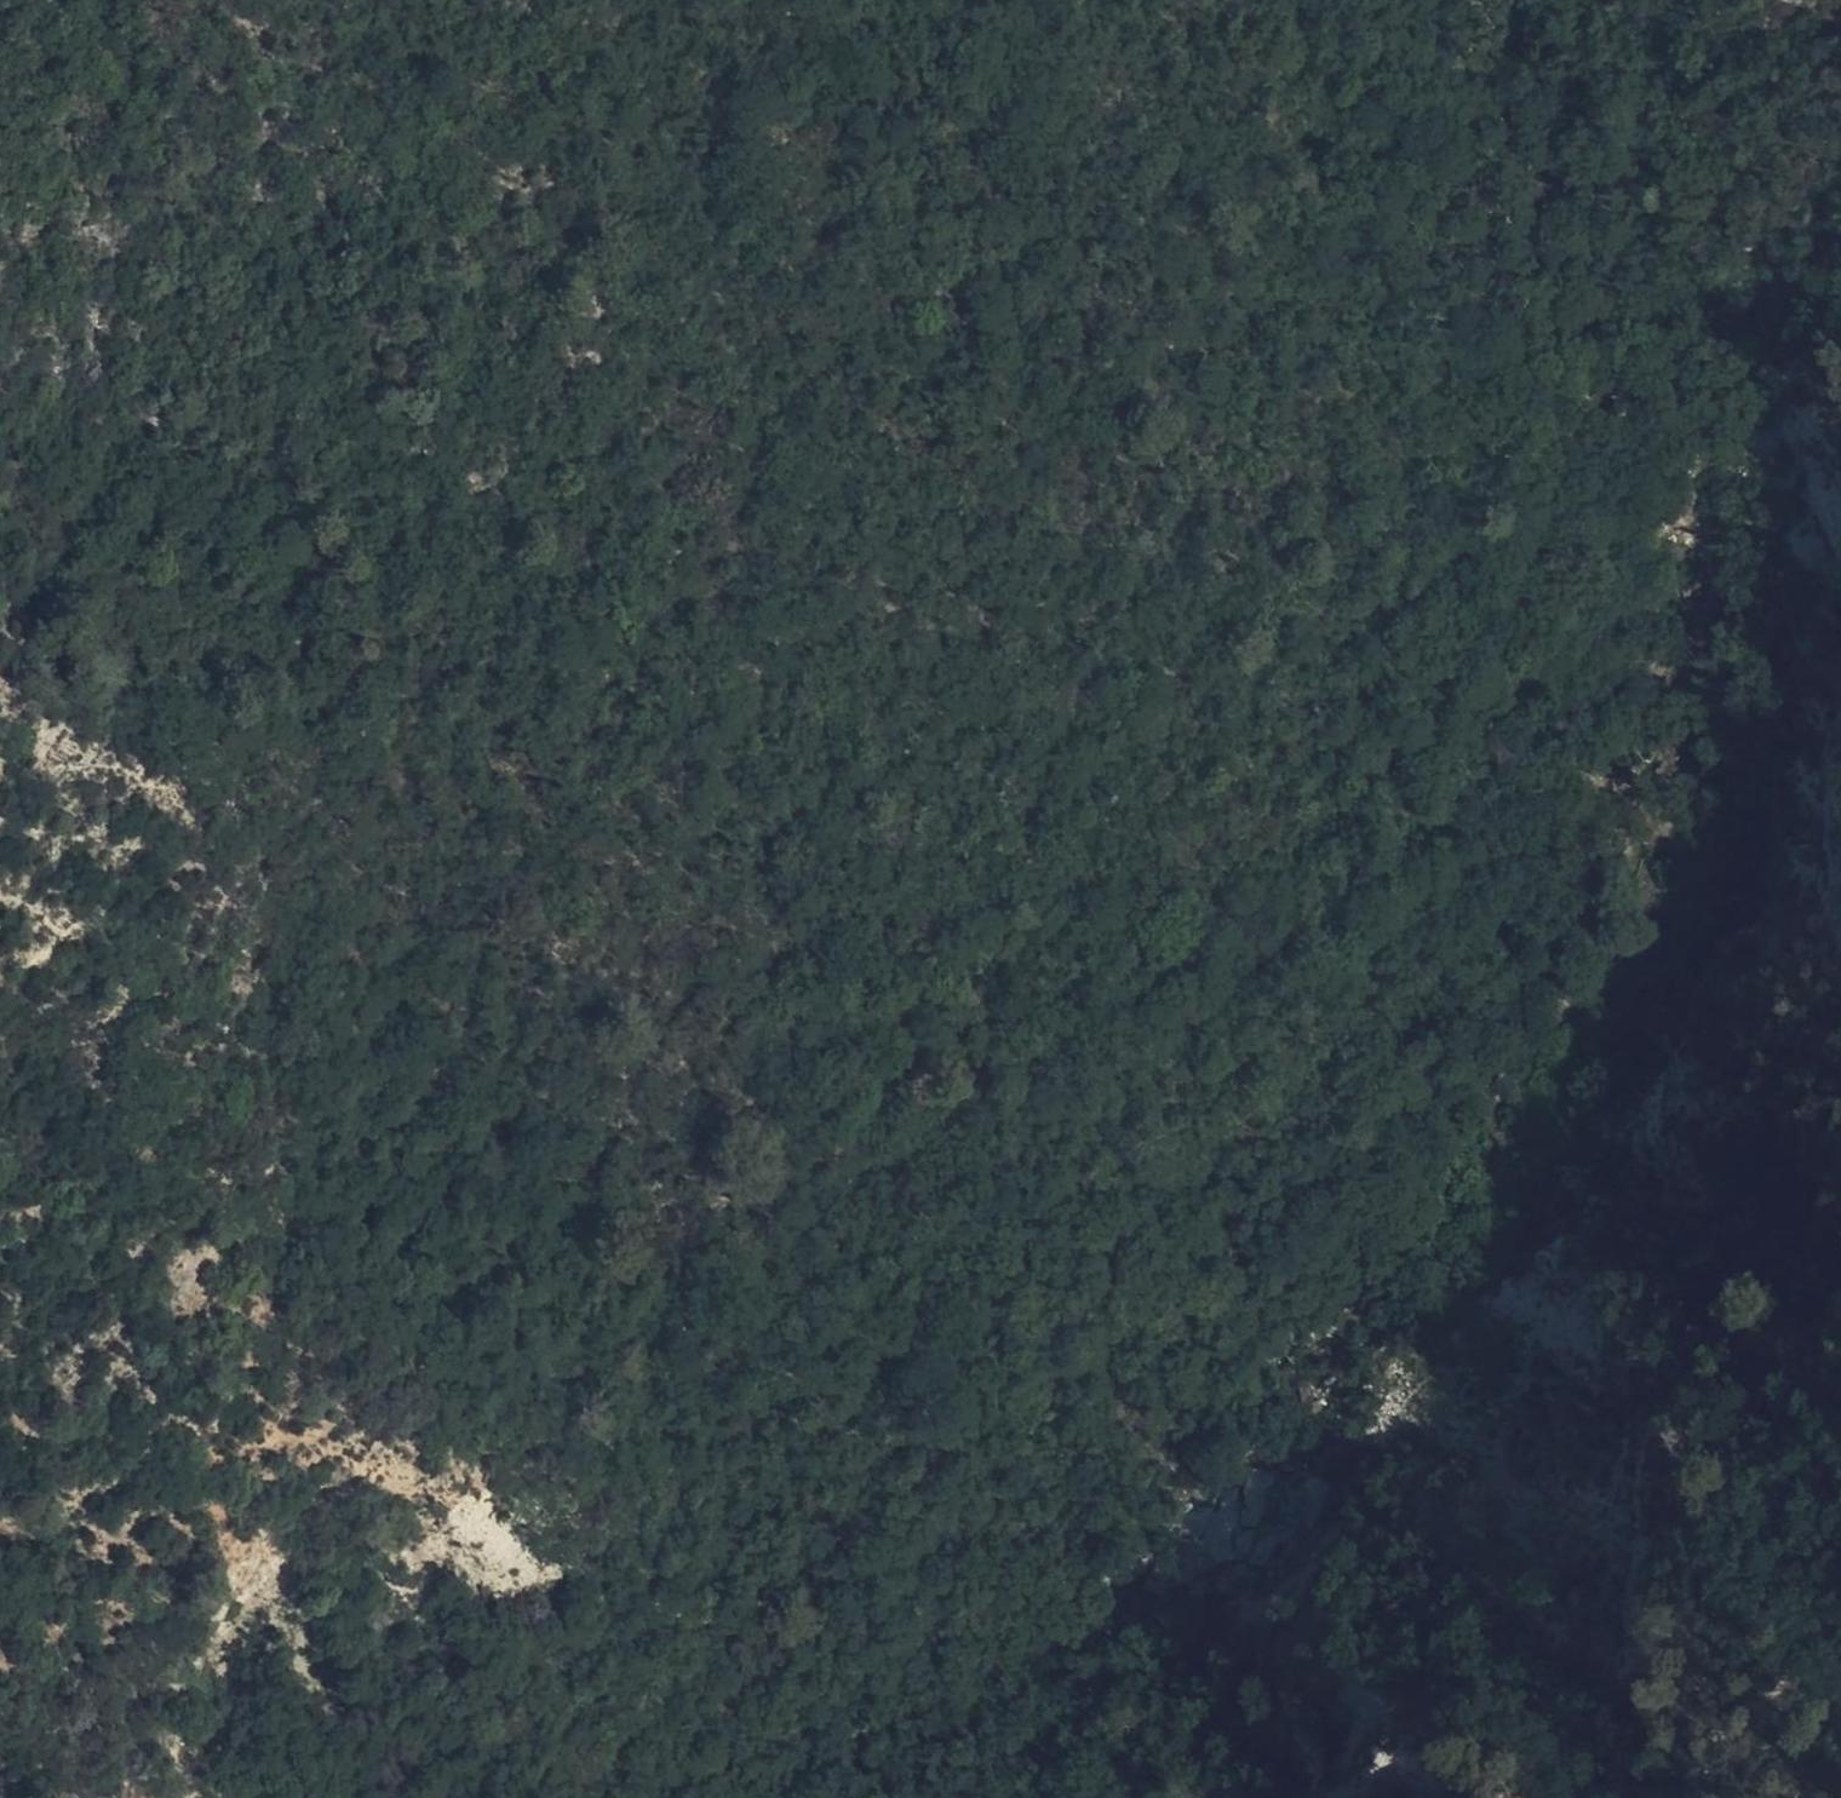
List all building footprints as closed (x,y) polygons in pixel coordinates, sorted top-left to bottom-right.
[(1246,1472),(1244,1525),(1268,1526),(1271,1473),(1246,1472)]
